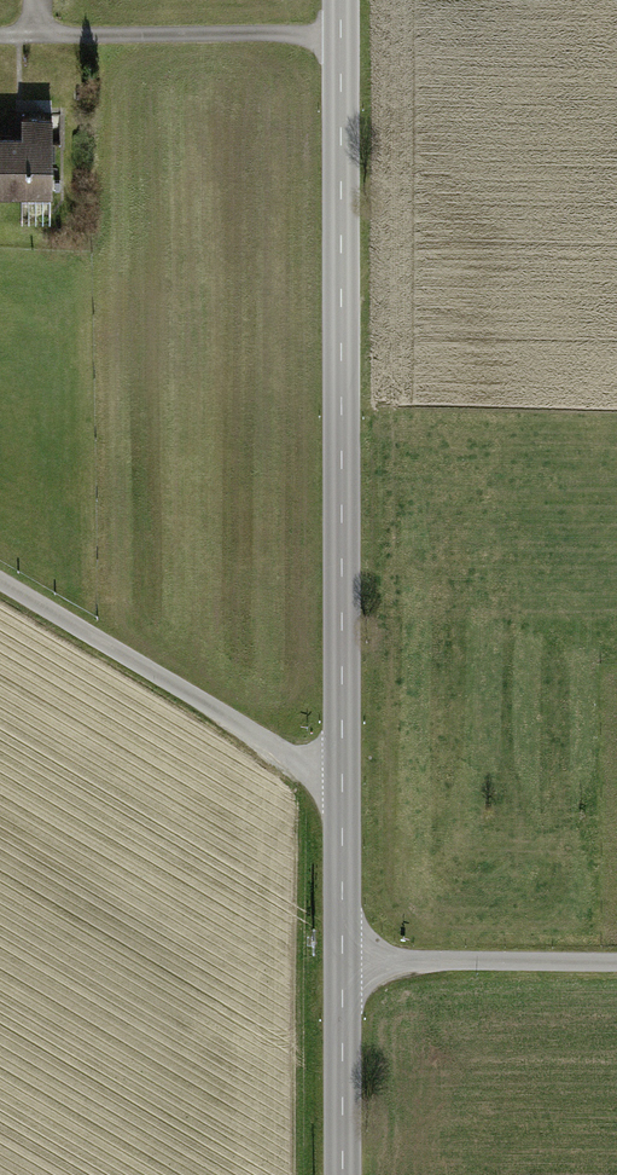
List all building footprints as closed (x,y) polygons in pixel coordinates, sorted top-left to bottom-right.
[(0,140),(0,190),(52,190),(52,119),(23,118),(22,140),(0,140)]
